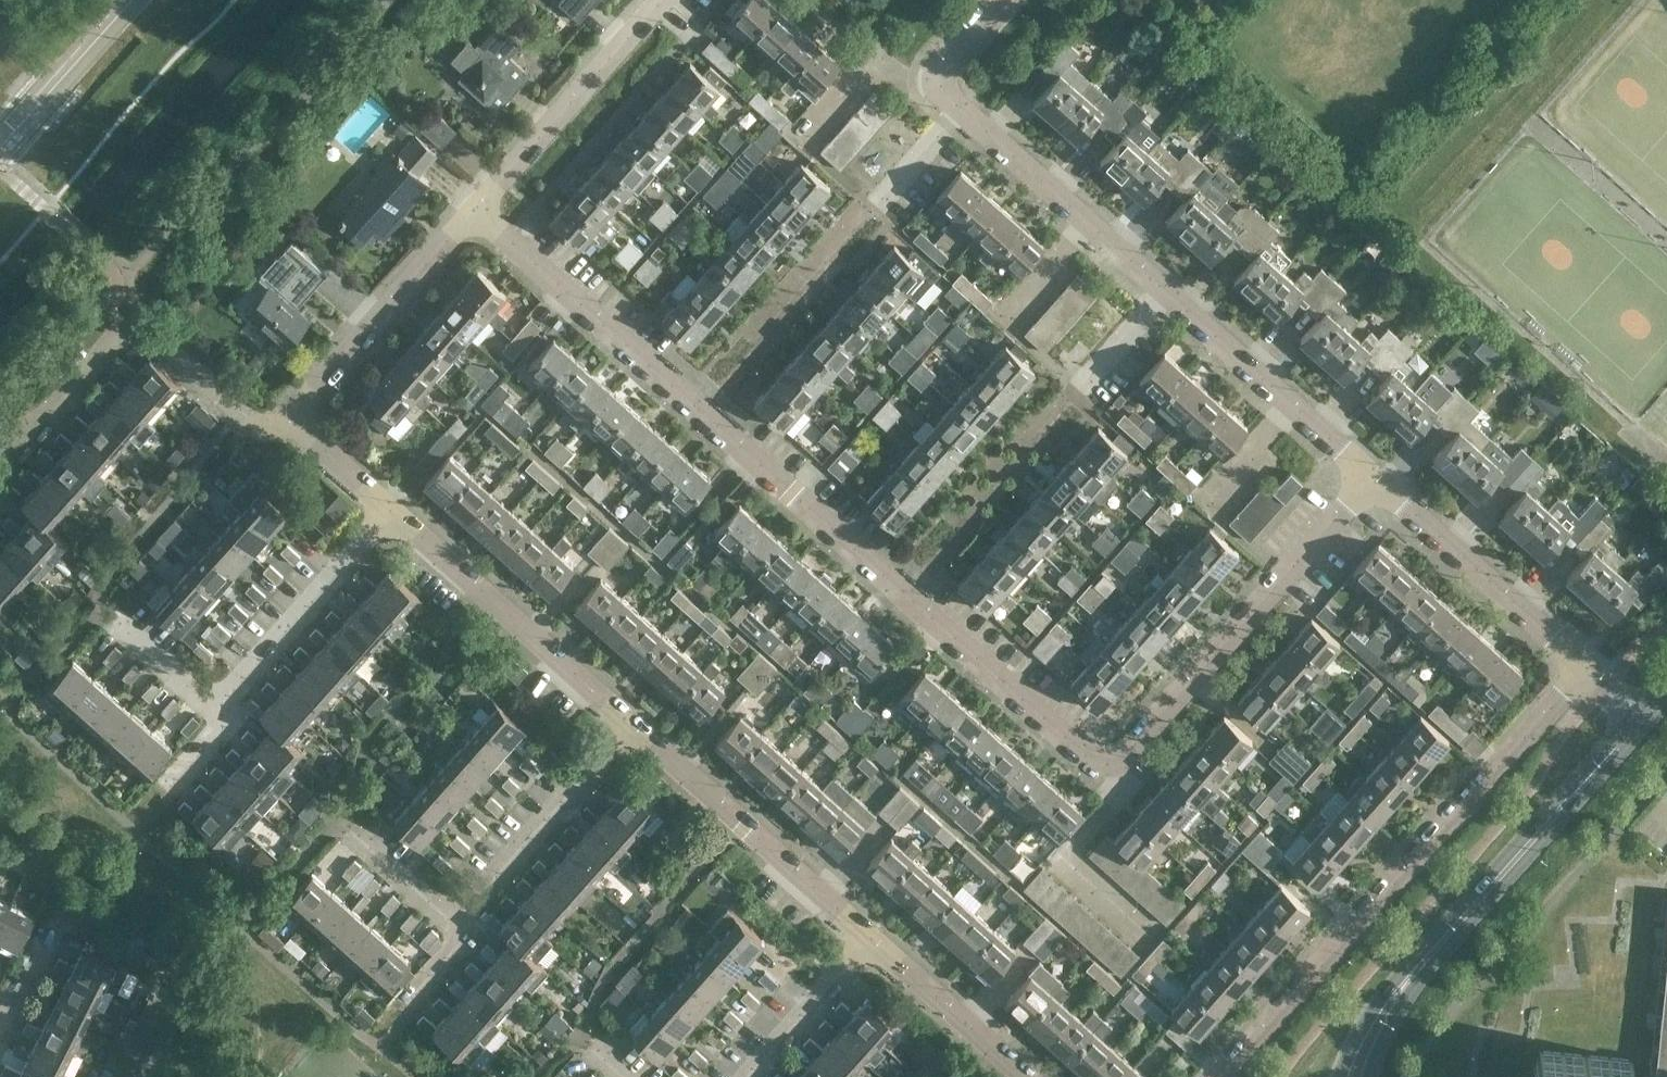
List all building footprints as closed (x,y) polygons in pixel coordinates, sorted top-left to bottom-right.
[(599,0),(563,0),(560,3),(580,21),(599,0)] [(750,32),(754,36),(778,9),(769,0),(748,0),(733,17),(750,32)] [(778,9),(754,36),(774,54),(798,27),(778,9)] [(521,36),(529,27),(513,12),(505,21),(521,36)] [(531,75),(511,57),(522,45),(497,23),(475,48),(468,42),(452,60),(465,72),(459,80),(496,113),(531,75)] [(774,54),(792,71),(794,72),(819,45),(798,27),(774,54)] [(557,52),(563,45),(554,37),(548,45),(557,52)] [(724,69),(733,59),(711,38),(701,49),(724,69)] [(1091,82),(1070,63),(1080,51),(1068,41),(1045,67),(1056,77),(1033,102),(1055,122),(1091,82)] [(1173,55),(1160,43),(1150,55),(1163,66),(1173,55)] [(819,45),(794,72),(792,71),(781,84),(791,92),(798,84),(815,99),(832,78),(829,75),(839,63),(819,45)] [(724,69),(743,86),(753,75),(733,59),(724,69)] [(691,64),(673,84),(702,110),(712,118),(720,109),(710,101),(720,90),(691,64)] [(1112,126),(1133,102),(1121,90),(1112,100),(1091,82),(1055,122),(1077,141),(1100,116),(1112,126)] [(702,110),(673,84),(656,103),(684,129),(702,110)] [(760,111),(770,100),(757,89),(748,99),(760,111)] [(873,91),(863,102),(884,120),(894,110),(873,91)] [(780,128),(789,117),(770,100),(760,111),(780,128)] [(1148,152),(1157,142),(1158,142),(1162,138),(1141,119),(1147,112),(1135,101),(1134,102),(1133,102),(1112,126),(1107,131),(1118,141),(1100,162),(1122,181),(1148,152)] [(884,120),(863,102),(854,112),(875,130),(884,120)] [(684,129),(656,103),(638,122),(667,148),(684,129)] [(1228,104),(1220,114),(1232,124),(1240,115),(1228,104)] [(442,147),(456,130),(435,111),(420,127),(442,147)] [(854,112),(846,121),(867,140),(875,130),(854,112)] [(1240,135),(1250,125),(1241,117),(1232,128),(1240,135)] [(395,132),(402,138),(411,127),(404,121),(395,132)] [(740,143),(748,134),(733,121),(725,130),(740,143)] [(846,121),(837,131),(858,150),(867,140),(846,121)] [(667,148),(638,122),(621,142),(650,167),(667,148)] [(740,143),(725,130),(718,138),(733,151),(740,143)] [(837,131),(829,140),(849,159),(858,150),(837,131)] [(418,175),(436,155),(416,137),(398,157),(394,154),(367,184),(371,188),(340,222),(363,243),(375,230),(385,239),(404,218),(402,216),(429,185),(418,175)] [(766,151),(752,138),(744,147),(759,160),(766,151)] [(829,140),(820,150),(841,169),(849,159),(829,140)] [(650,167),(621,142),(604,161),(633,187),(639,193),(656,173),(650,167)] [(1148,152),(1122,181),(1144,201),(1166,175),(1178,186),(1200,161),(1188,150),(1179,160),(1171,153),(1158,142),(1157,142),(1148,152)] [(759,160),(744,147),(737,155),(751,168),(759,160)] [(705,182),(713,173),(698,160),(690,169),(705,182)] [(633,187),(604,161),(587,180),(615,206),(633,187)] [(1224,201),(1227,198),(1206,179),(1212,172),(1200,161),(1178,186),(1190,196),(1167,221),(1189,241),(1224,201)] [(803,164),(785,184),(814,209),(832,189),(803,164)] [(705,182),(690,169),(683,177),(698,190),(705,182)] [(936,200),(957,218),(982,191),(961,172),(936,200)] [(1307,193),(1315,184),(1305,175),(1297,183),(1307,193)] [(732,190),(718,177),(709,186),(724,199),(732,190)] [(615,206),(587,180),(569,199),(611,237),(619,229),(606,217),(615,206)] [(785,184),(768,203),(796,229),(814,209),(785,184)] [(724,199),(709,186),(702,194),(717,207),(724,199)] [(982,191),(957,218),(977,236),(1002,209),(982,191)] [(611,237),(569,199),(551,219),(585,250),(593,241),(598,241),(602,244),(609,236),(611,238),(611,237)] [(671,221),(678,212),(664,199),(656,208),(671,221)] [(1245,245),(1267,221),(1250,205),(1246,205),(1244,205),(1241,206),(1237,207),(1234,210),(1224,201),(1189,241),(1210,260),(1233,235),(1245,245)] [(768,203),(753,219),(750,222),(779,248),(796,229),(768,203)] [(671,221),(656,208),(649,216),(663,229),(671,221)] [(1002,209),(977,236),(987,245),(978,255),(989,264),(998,255),(1023,227),(1002,209)] [(779,248),(750,222),(740,213),(724,231),(734,240),(733,242),(762,267),(779,248)] [(697,229),(682,216),(675,225),(689,238),(697,229)] [(1267,221),(1245,245),(1256,256),(1234,281),(1255,300),(1281,271),(1291,260),(1271,242),(1279,232),(1267,221)] [(689,238),(675,225),(668,233),(682,246),(689,238)] [(1023,227),(998,255),(1019,273),(1043,246),(1023,227)] [(928,252),(936,243),(920,229),(913,238),(928,252)] [(636,259),(644,251),(629,238),(621,246),(636,259)] [(1381,247),(1380,242),(1375,239),(1370,239),(1367,243),(1367,249),(1371,252),(1376,253),(1379,251),(1381,247)] [(309,321),(293,307),(325,271),(292,242),(259,278),(268,286),(246,311),(286,347),(309,321)] [(733,242),(716,261),(744,287),(762,267),(733,242)] [(928,252),(941,263),(948,254),(936,243),(928,252)] [(636,259),(621,246),(614,255),(629,268),(636,259)] [(895,246),(877,266),(906,292),(924,272),(895,246)] [(1395,275),(1405,263),(1388,248),(1378,260),(1395,275)] [(641,263),(655,276),(662,268),(648,255),(641,263)] [(716,261),(698,280),(727,306),(744,287),(716,261)] [(641,263),(633,272),(647,284),(655,276),(641,263)] [(906,292),(877,266),(860,285),(889,311),(906,292)] [(1281,271),(1255,300),(1277,320),(1300,294),(1311,305),(1333,280),(1322,269),(1312,279),(1304,272),(1293,282),(1281,271)] [(964,292),(973,282),(961,271),(952,282),(964,292)] [(477,272),(459,293),(487,317),(488,316),(498,326),(507,317),(496,307),(505,296),(477,272)] [(1077,274),(1067,284),(1088,303),(1098,292),(1077,274)] [(698,280),(682,299),(671,289),(670,290),(710,325),(727,306),(698,280)] [(1333,280),(1311,305),(1323,315),(1300,340),(1322,360),(1348,331),(1335,319),(1345,309),(1337,301),(1346,291),(1333,280)] [(984,311),(993,300),(973,282),(964,292),(984,311)] [(1067,284),(1059,294),(1079,313),(1088,303),(1067,284)] [(889,311),(860,285),(842,305),(871,331),(881,339),(889,330),(880,322),(889,311)] [(710,325),(670,290),(662,298),(674,308),(663,320),(687,341),(692,345),(710,325)] [(487,317),(459,293),(441,313),(469,338),(487,317)] [(1059,294),(1050,304),(1071,323),(1079,313),(1059,294)] [(937,333),(952,317),(938,304),(923,321),(937,333)] [(1050,304),(1042,314),(1063,332),(1071,323),(1050,304)] [(871,331),(842,305),(825,324),(854,350),(871,331)] [(469,338),(441,313),(423,333),(450,358),(469,338)] [(1042,314),(1033,323),(1054,342),(1063,332),(1042,314)] [(521,348),(541,326),(530,316),(511,339),(521,348)] [(1540,336),(1546,329),(1534,317),(1527,324),(1540,336)] [(971,333),(957,321),(949,330),(963,343),(971,333)] [(1033,323),(1024,333),(1045,352),(1054,342),(1033,323)] [(854,350),(825,324),(808,343),(837,369),(854,350)] [(1348,331),(1322,360),(1344,379),(1366,354),(1378,365),(1400,340),(1387,328),(1378,338),(1370,331),(1360,342),(1348,331)] [(963,343),(949,330),(942,338),(956,350),(963,343)] [(450,358),(423,333),(405,354),(432,378),(450,358)] [(521,348),(511,339),(502,349),(512,358),(521,348)] [(528,368),(548,386),(574,357),(554,339),(528,368)] [(1400,340),(1378,365),(1389,375),(1367,400),(1389,420),(1415,391),(1401,379),(1411,368),(1403,361),(1412,350),(1400,340)] [(1566,359),(1572,352),(1559,340),(1552,348),(1566,359)] [(837,369),(808,343),(790,363),(819,389),(837,369)] [(909,365),(917,356),(903,343),(895,352),(909,365)] [(1007,346),(989,366),(1018,392),(1036,372),(1007,346)] [(909,365),(895,352),(888,360),(902,372),(909,365)] [(432,378),(405,354),(386,374),(414,399),(425,407),(432,399),(430,396),(429,393),(423,388),(432,378)] [(1166,354),(1141,382),(1161,401),(1186,373),(1166,354)] [(178,382),(150,357),(137,371),(124,360),(118,367),(131,379),(134,375),(162,400),(178,382)] [(574,357),(548,386),(567,404),(593,375),(574,357)] [(1513,376),(1521,367),(1510,357),(1501,366),(1513,376)] [(914,369),(928,381),(936,372),(922,360),(914,369)] [(819,389),(790,363),(773,382),(802,408),(819,389)] [(485,389),(486,388),(499,373),(490,366),(476,381),(485,389)] [(989,366),(972,385),(1001,411),(1018,392),(989,366)] [(914,369),(907,376),(921,389),(928,381),(914,369)] [(1186,373),(1161,401),(1182,419),(1207,391),(1186,373)] [(413,420),(425,407),(414,399),(386,374),(368,395),(372,399),(361,411),(385,432),(404,411),(413,420)] [(134,375),(131,379),(121,389),(108,378),(102,385),(115,397),(118,393),(146,418),(162,400),(134,375)] [(593,375),(567,404),(577,413),(570,421),(578,429),(586,420),(587,421),(613,392),(593,375)] [(485,389),(476,381),(465,394),(474,402),(485,389)] [(481,403),(492,413),(511,391),(500,381),(481,403)] [(802,408),(773,382),(755,402),(784,428),(802,408)] [(868,412),(882,395),(868,382),(853,399),(868,412)] [(972,385),(954,405),(983,431),(1001,411),(972,385)] [(1415,391),(1389,420),(1410,439),(1433,414),(1445,424),(1467,399),(1454,387),(1444,398),(1435,389),(1425,400),(1415,391)] [(1207,391),(1182,419),(1202,437),(1227,409),(1207,391)] [(613,392),(587,421),(606,438),(632,410),(613,392)] [(1119,407),(1127,397),(1121,392),(1113,402),(1119,407)] [(118,393),(115,397),(105,407),(92,396),(86,403),(99,414),(102,411),(129,436),(146,418),(118,393)] [(901,412),(887,399),(879,408),(893,420),(901,412)] [(1467,399),(1445,424),(1456,434),(1433,459),(1455,479),(1481,450),(1468,438),(1477,427),(1470,420),(1479,410),(1467,399)] [(205,433),(216,419),(196,403),(185,417),(205,433)] [(954,405),(937,424),(966,450),(983,431),(954,405)] [(510,429),(523,414),(513,406),(501,421),(510,429)] [(893,420),(879,408),(872,416),(886,428),(893,420)] [(1138,424),(1145,416),(1135,408),(1128,415),(1138,424)] [(1227,409),(1202,437),(1223,455),(1248,427),(1227,409)] [(632,410),(606,438),(625,455),(617,464),(618,464),(651,427),(632,410)] [(102,411),(99,414),(89,425),(76,414),(70,421),(83,432),(86,429),(113,454),(129,436),(102,411)] [(1132,434),(1140,425),(1138,424),(1128,415),(1124,411),(1117,420),(1132,434)] [(510,429),(518,435),(530,421),(523,414),(510,429)] [(424,474),(465,429),(454,419),(413,465),(424,474)] [(498,443),(506,434),(492,421),(484,430),(498,443)] [(840,442),(848,434),(834,421),(826,430),(840,442)] [(937,424),(920,444),(949,470),(966,450),(937,424)] [(1132,434),(1144,445),(1152,437),(1140,425),(1132,434)] [(651,427),(618,464),(625,471),(633,462),(645,473),(671,444),(651,427)] [(86,429),(83,432),(73,443),(60,431),(54,439),(67,450),(69,447),(97,472),(113,454),(86,429)] [(1099,429),(1081,449),(1110,475),(1128,455),(1099,429)] [(840,442),(826,430),(819,438),(833,450),(840,442)] [(512,455),(520,446),(506,434),(498,443),(512,455)] [(553,459),(566,444),(557,436),(544,451),(553,459)] [(867,450),(852,438),(845,446),(859,459),(867,450)] [(553,459),(561,466),(574,451),(566,444),(553,459)] [(671,444),(645,473),(664,491),(690,462),(671,444)] [(920,444),(902,463),(931,489),(949,470),(920,444)] [(859,459),(845,446),(827,466),(838,475),(848,464),(852,467),(859,459)] [(69,447),(67,450),(57,461),(44,449),(38,456),(51,468),(53,465),(81,490),(97,472),(69,447)] [(185,455),(177,447),(169,456),(178,464),(185,455)] [(241,447),(228,462),(236,469),(249,455),(241,447)] [(1481,450),(1455,479),(1477,499),(1500,473),(1511,483),(1533,459),(1520,447),(1511,457),(1504,451),(1494,461),(1481,450)] [(1110,475),(1081,449),(1064,468),(1101,501),(1118,482),(1110,475)] [(529,455),(523,450),(516,458),(519,460),(513,466),(516,469),(529,455)] [(1168,475),(1177,464),(1165,454),(1156,464),(1164,472),(1168,475)] [(450,455),(425,483),(446,502),(471,474),(450,455)] [(547,470),(533,458),(525,467),(539,479),(547,470)] [(1533,459),(1511,483),(1523,494),(1500,519),(1522,539),(1548,510),(1535,498),(1545,487),(1536,479),(1545,470),(1533,459)] [(690,462),(664,491),(685,508),(710,480),(690,462)] [(902,463),(885,482),(914,508),(931,489),(902,463)] [(1630,481),(1638,472),(1628,463),(1624,467),(1623,474),(1630,481)] [(1188,493),(1197,483),(1197,482),(1186,472),(1177,464),(1168,475),(1176,482),(1188,493)] [(53,465),(51,468),(41,479),(28,467),(22,474),(35,486),(37,483),(65,508),(81,490),(53,465)] [(1192,465),(1186,472),(1197,482),(1204,475),(1192,465)] [(1101,501),(1064,468),(1047,488),(1075,513),(1084,521),(1101,501)] [(547,470),(539,479),(553,491),(561,482),(547,470)] [(164,478),(155,471),(147,481),(156,488),(164,478)] [(229,499),(236,505),(242,511),(269,535),(287,515),(266,496),(273,489),(253,471),(229,499)] [(592,494),(605,479),(596,471),(582,485),(592,494)] [(1168,475),(1164,472),(1152,487),(1163,497),(1176,482),(1168,475)] [(1291,473),(1283,481),(1274,491),(1264,482),(1263,483),(1284,502),(1285,502),(1302,483),(1291,473)] [(471,474),(446,502),(466,520),(491,492),(471,474)] [(221,488),(227,482),(219,475),(213,481),(221,488)] [(592,494),(599,500),(612,486),(605,479),(592,494)] [(885,482),(867,502),(896,528),(914,508),(885,482)] [(37,483),(35,486),(25,497),(12,485),(6,492),(19,504),(22,501),(35,512),(50,525),(65,508),(37,483)] [(1284,502),(1263,483),(1254,493),(1275,512),(1284,502)] [(1147,508),(1156,498),(1141,486),(1133,495),(1147,508)] [(1075,513),(1047,488),(1029,507),(1058,533),(1075,513)] [(143,490),(136,498),(143,504),(150,496),(143,490)] [(491,492),(466,520),(486,538),(512,510),(491,492)] [(326,530),(350,505),(338,493),(333,499),(329,495),(320,504),(325,509),(315,519),(326,530)] [(1275,512),(1254,493),(1246,502),(1267,521),(1275,512)] [(588,507),(574,494),(566,503),(580,516),(588,507)] [(1147,508),(1133,495),(1127,503),(1141,515),(1147,508)] [(1579,543),(1600,519),(1599,518),(1609,508),(1597,497),(1579,518),(1571,510),(1570,505),(1563,499),(1558,498),(1548,510),(1522,539),(1544,559),(1567,533),(1579,543)] [(1267,521),(1246,502),(1237,512),(1258,531),(1267,521)] [(1175,515),(1160,503),(1152,512),(1166,525),(1175,515)] [(121,505),(112,515),(123,525),(132,515),(121,505)] [(219,524),(225,530),(252,554),(269,535),(242,511),(236,505),(219,524)] [(631,528),(644,514),(634,506),(621,520),(631,528)] [(714,534),(724,544),(714,555),(723,563),(733,552),(734,552),(759,524),(739,506),(714,534)] [(1058,533),(1029,507),(1012,526),(1041,552),(1058,533)] [(512,510),(486,538),(507,556),(532,528),(512,510)] [(62,537),(50,525),(35,512),(21,527),(8,516),(2,523),(15,535),(18,531),(53,562),(70,543),(62,537)] [(1166,525),(1152,512),(1145,519),(1160,532),(1166,525)] [(1258,531),(1237,512),(1229,522),(1249,540),(1258,531)] [(631,528),(638,535),(651,521),(644,514),(631,528)] [(188,532),(174,519),(158,537),(166,544),(175,535),(181,540),(188,532)] [(1600,519),(1579,543),(1590,553),(1567,579),(1589,598),(1615,569),(1602,557),(1611,547),(1603,540),(1611,529),(1600,519)] [(759,524),(734,552),(753,570),(779,541),(759,524)] [(1113,547),(1120,538),(1106,525),(1098,534),(1113,547)] [(620,536),(609,526),(587,551),(598,560),(620,536)] [(662,556),(680,535),(670,526),(652,547),(662,556)] [(1041,552),(1012,526),(995,546),(1023,571),(1041,552)] [(532,528),(507,556),(527,574),(552,546),(532,528)] [(1211,529),(1193,549),(1221,574),(1239,554),(1211,529)] [(225,530),(208,549),(235,573),(252,554),(225,530)] [(15,535),(5,545),(0,541),(0,551),(2,549),(30,573),(37,580),(53,562),(18,531),(15,535)] [(1136,531),(1125,542),(1139,554),(1149,543),(1136,531)] [(552,546),(527,574),(548,593),(573,565),(561,554),(571,542),(562,534),(552,546)] [(1113,547),(1098,534),(1091,542),(1106,555),(1113,547)] [(620,536),(598,560),(607,569),(630,544),(620,536)] [(166,547),(157,539),(149,549),(158,557),(166,547)] [(696,549),(685,540),(667,561),(677,570),(696,549)] [(779,541),(753,570),(773,587),(798,558),(779,541)] [(1139,554),(1125,542),(1118,551),(1132,564),(1140,555),(1139,554)] [(294,563),(301,556),(287,544),(281,551),(294,563)] [(1379,545),(1353,573),(1374,592),(1400,563),(1379,545)] [(94,546),(85,556),(91,561),(100,551),(94,546)] [(1023,571),(995,546),(977,565),(1016,600),(1017,599),(1009,592),(1015,584),(1013,583),(1023,571)] [(0,551),(0,579),(14,591),(30,573),(2,549),(0,551)] [(208,549),(190,569),(217,593),(235,573),(208,549)] [(1221,574),(1193,549),(1176,568),(1204,593),(1221,574)] [(1132,564),(1118,551),(1111,559),(1125,572),(1132,564)] [(1589,598),(1611,618),(1633,592),(1644,602),(1666,576),(1666,561),(1662,556),(1644,576),(1636,569),(1627,580),(1615,569),(1589,598)] [(798,558),(773,587),(792,604),(818,576),(798,558)] [(152,570),(139,559),(130,571),(143,582),(152,570)] [(277,583),(284,575),(270,563),(263,571),(277,583)] [(665,576),(651,563),(643,572),(658,585),(665,576)] [(1400,563),(1374,592),(1395,610),(1420,581),(1400,563)] [(1078,586),(1086,577),(1072,564),(1064,573),(1078,586)] [(1016,600),(977,565),(959,585),(988,611),(999,599),(1009,608),(1016,600)] [(700,590),(713,576),(703,567),(690,582),(700,590)] [(1204,593),(1176,568),(1158,587),(1186,612),(1204,593)] [(190,569),(173,588),(200,612),(217,593),(190,569)] [(390,571),(390,572),(377,586),(364,574),(357,581),(371,593),(374,590),(401,614),(418,596),(390,571)] [(1078,586),(1064,573),(1057,581),(1072,594),(1078,586)] [(1104,573),(1095,584),(1106,594),(1116,583),(1104,573)] [(96,581),(90,576),(86,580),(93,586),(96,581)] [(700,590),(707,597),(720,582),(713,576),(700,590)] [(818,576),(792,604),(812,622),(837,593),(818,576)] [(130,583),(123,577),(120,581),(126,587),(130,583)] [(3,614),(19,596),(14,591),(0,579),(0,611),(3,614)] [(576,607),(597,626),(622,598),(601,579),(576,607)] [(1083,590),(1097,603),(1106,594),(1095,584),(1091,581),(1083,590)] [(1420,581),(1395,610),(1415,628),(1440,600),(1420,581)] [(259,603),(266,595),(252,583),(246,590),(259,603)] [(693,601),(678,587),(670,596),(685,609),(693,601)] [(1186,612),(1158,587),(1141,607),(1169,632),(1186,612)] [(173,588),(155,608),(182,632),(200,612),(173,588)] [(83,598),(73,589),(61,603),(71,611),(83,598)] [(374,590),(371,593),(361,603),(348,591),(341,599),(355,611),(358,608),(385,632),(392,639),(408,621),(401,614),(374,590)] [(1083,590),(1076,598),(1091,610),(1097,603),(1083,590)] [(837,593),(812,622),(831,639),(857,610),(837,593)] [(622,598),(597,626),(617,644),(642,616),(622,598)] [(1440,600),(1415,628),(1408,635),(1423,649),(1424,652),(1427,655),(1429,652),(1460,618),(1440,600)] [(693,601),(685,609),(698,621),(706,612),(693,601)] [(242,622),(249,614),(235,602),(228,610),(242,622)] [(739,625),(752,611),(742,602),(729,616),(739,625)] [(1316,613),(1337,632),(1346,621),(1325,602),(1316,613)] [(1044,625),(1052,616),(1037,603),(1029,612),(1044,625)] [(1169,632),(1141,607),(1124,626),(1151,651),(1169,632)] [(358,608),(355,611),(345,621),(332,609),(325,617),(339,629),(342,626),(369,650),(385,632),(358,608)] [(857,610),(831,639),(851,656),(876,628),(857,610)] [(739,625),(747,632),(760,618),(752,611),(739,625)] [(1044,625),(1029,612),(1023,620),(1037,633),(1044,625)] [(642,616),(617,644),(638,662),(663,634),(642,616)] [(769,626),(760,618),(747,632),(756,640),(769,626)] [(1460,618),(1429,652),(1450,670),(1455,664),(1481,636),(1460,618)] [(1071,633),(1056,620),(1048,629),(1063,642),(1071,633)] [(1340,644),(1312,620),(1294,640),(1333,676),(1334,675),(1322,664),(1340,644)] [(225,641),(231,634),(217,621),(211,629),(225,641)] [(1370,636),(1357,623),(1352,628),(1366,640),(1370,636)] [(733,636),(719,624),(711,632),(725,645),(733,636)] [(342,626),(339,629),(330,639),(316,627),(309,635),(323,647),(326,644),(353,668),(369,650),(342,626)] [(768,651),(781,637),(769,626),(756,640),(768,651)] [(1124,626),(1106,645),(1134,670),(1151,651),(1124,626)] [(876,628),(851,656),(871,674),(897,646),(876,628)] [(1358,651),(1366,642),(1351,628),(1343,637),(1358,651)] [(40,629),(34,636),(40,642),(46,634),(40,629)] [(1063,642),(1048,629),(1031,649),(1046,661),(1063,642)] [(1376,631),(1366,642),(1379,653),(1383,649),(1384,638),(1376,631)] [(459,641),(451,634),(441,646),(449,652),(459,641)] [(663,634),(638,662),(658,680),(683,652),(663,634)] [(1481,636),(1455,664),(1476,682),(1501,654),(1481,636)] [(781,637),(768,651),(778,660),(791,645),(781,637)] [(33,640),(29,646),(37,653),(41,647),(33,640)] [(1333,676),(1294,640),(1276,660),(1303,685),(1313,674),(1325,685),(1333,676)] [(207,661),(214,653),(200,641),(194,648),(207,661)] [(437,665),(447,653),(433,642),(423,653),(437,665)] [(1358,651),(1371,662),(1379,653),(1366,642),(1358,651)] [(326,644),(323,647),(314,657),(300,645),(293,653),(307,665),(310,661),(337,686),(353,668),(326,644)] [(791,645),(778,660),(785,666),(798,651),(791,645)] [(1106,645),(1089,665),(1117,690),(1134,670),(1106,645)] [(110,666),(122,652),(115,646),(103,659),(110,666)] [(770,660),(759,651),(737,676),(747,685),(770,660)] [(683,652),(658,680),(678,698),(703,670),(683,652)] [(1384,674),(1392,665),(1379,653),(1371,662),(1384,674)] [(1501,654),(1476,682),(1471,687),(1492,706),(1506,690),(1510,694),(1523,679),(1519,675),(1522,673),(1501,654)] [(515,658),(504,670),(518,682),(528,670),(515,658)] [(1406,677),(1420,661),(1416,658),(1410,665),(1403,666),(1399,671),(1406,677)] [(74,660),(50,687),(44,694),(64,712),(70,705),(94,678),(74,660)] [(770,660),(747,685),(757,694),(779,669),(770,660)] [(1303,685),(1276,660),(1258,681),(1285,705),(1303,685)] [(310,661),(307,665),(298,675),(284,662),(277,670),(291,682),(294,679),(321,704),(337,686),(310,661)] [(129,683),(142,669),(135,663),(123,676),(129,683)] [(1089,665),(1071,684),(1071,685),(1099,710),(1117,690),(1089,665)] [(1399,687),(1406,678),(1392,665),(1384,674),(1399,687)] [(703,670),(678,698),(699,717),(724,689),(703,670)] [(1425,683),(1412,671),(1407,677),(1421,689),(1425,683)] [(901,701),(921,718),(946,690),(926,672),(901,701)] [(397,694),(406,683),(397,674),(387,686),(397,694)] [(813,699),(826,685),(816,676),(803,691),(813,699)] [(94,678),(70,705),(89,722),(113,696),(94,678)] [(1399,687),(1412,699),(1419,690),(1406,678),(1399,687)] [(294,679),(291,682),(282,692),(268,680),(261,688),(275,700),(277,697),(305,722),(321,704),(294,679)] [(149,700),(161,687),(154,680),(142,694),(149,700)] [(1355,695),(1364,703),(1377,687),(1368,680),(1355,695)] [(1285,705),(1258,681),(1239,701),(1267,726),(1285,705)] [(1427,696),(1426,684),(1413,699),(1420,705),(1427,696)] [(813,699),(820,706),(833,691),(826,685),(813,699)] [(395,694),(386,686),(381,692),(390,700),(395,694)] [(946,690),(921,718),(940,736),(965,707),(946,690)] [(1391,699),(1382,692),(1369,706),(1378,714),(1391,699)] [(374,717),(388,700),(380,693),(366,709),(374,717)] [(811,706),(797,693),(789,702),(803,715),(811,706)] [(1344,708),(1352,716),(1364,703),(1355,695),(1344,708)] [(113,696),(89,722),(108,740),(132,713),(113,696)] [(277,697),(275,700),(266,710),(252,698),(245,706),(259,718),(262,715),(274,726),(289,739),(305,722),(277,697)] [(169,718),(181,704),(174,698),(162,711),(169,718)] [(451,706),(445,700),(432,713),(439,719),(451,706)] [(836,721),(847,731),(866,710),(854,700),(836,721)] [(1439,723),(1452,708),(1451,708),(1448,712),(1437,702),(1427,713),(1439,723)] [(526,728),(499,704),(481,724),(508,748),(526,728)] [(1329,743),(1347,723),(1327,706),(1310,726),(1329,743)] [(965,707),(940,736),(959,753),(985,725),(965,707)] [(1469,731),(1464,726),(1466,721),(1452,708),(1439,723),(1460,741),(1469,731)] [(874,718),(866,710),(847,731),(856,738),(874,718)] [(1350,727),(1359,735),(1372,720),(1363,712),(1350,727)] [(132,713),(108,740),(128,757),(152,730),(132,713)] [(188,735),(200,721),(193,715),(181,729),(188,735)] [(716,743),(737,762),(762,734),(741,715),(716,743)] [(1421,716),(1402,737),(1430,762),(1449,741),(1421,716)] [(434,736),(443,726),(433,717),(424,727),(434,736)] [(838,730),(824,717),(816,726),(830,739),(838,730)] [(1225,717),(1207,738),(1235,763),(1253,742),(1225,717)] [(508,748),(481,724),(464,743),(491,767),(508,748)] [(985,725),(959,753),(979,770),(1004,742),(985,725)] [(289,739),(274,726),(261,741),(248,729),(242,737),(254,748),(258,744),(286,769),(302,751),(289,739)] [(1350,727),(1338,740),(1347,748),(1359,735),(1350,727)] [(1489,742),(1473,728),(1461,742),(1476,756),(1489,742)] [(152,730),(128,757),(148,775),(172,748),(152,730)] [(838,730),(830,739),(844,751),(852,742),(838,730)] [(350,742),(342,734),(335,742),(342,749),(350,742)] [(762,734),(737,762),(757,780),(782,752),(762,734)] [(1402,737),(1384,757),(1412,782),(1430,762),(1402,737)] [(882,762),(895,747),(884,738),(871,752),(882,762)] [(1235,763),(1207,738),(1188,758),(1216,783),(1235,763)] [(1293,781),(1293,782),(1312,761),(1287,739),(1269,760),(1283,773),(1293,781)] [(1004,742),(979,770),(998,787),(1023,759),(1004,742)] [(491,767),(464,743),(447,763),(473,787),(491,767)] [(258,744),(254,748),(245,759),(232,747),(226,754),(238,766),(242,762),(270,787),(286,769),(258,744)] [(882,762),(888,767),(901,752),(895,747),(882,762)] [(782,752),(757,780),(778,798),(803,770),(782,752)] [(1314,768),(1323,776),(1336,761),(1327,753),(1314,768)] [(879,766),(864,754),(856,762),(871,775),(879,766)] [(399,756),(390,766),(396,771),(404,771),(409,765),(399,756)] [(533,776),(540,769),(526,756),(520,764),(533,776)] [(1384,757),(1366,778),(1394,803),(1412,782),(1384,757)] [(1216,783),(1188,758),(1170,779),(1198,804),(1212,815),(1221,805),(1207,793),(1216,783)] [(1023,759),(998,787),(1017,805),(1043,776),(1023,759)] [(332,775),(341,768),(334,761),(326,769),(332,775)] [(242,762),(238,766),(229,777),(216,765),(210,772),(223,784),(226,780),(254,805),(263,814),(279,796),(270,787),(242,762)] [(473,787),(447,763),(429,782),(456,806),(473,787)] [(925,791),(938,777),(927,768),(915,782),(925,791)] [(1314,768),(1302,781),(1311,789),(1323,776),(1314,768)] [(803,770),(778,798),(798,816),(823,789),(822,788),(803,770)] [(1394,803),(1366,778),(1360,772),(1342,793),(1348,798),(1376,823),(1394,803)] [(1283,773),(1267,791),(1268,792),(1277,800),(1286,789),(1293,781),(1283,773)] [(523,788),(509,776),(502,784),(516,796),(523,788)] [(823,789),(798,816),(818,834),(854,794),(833,776),(822,788),(823,789)] [(1043,776),(1017,805),(1037,822),(1062,794),(1043,776)] [(925,791),(931,797),(944,782),(938,777),(925,791)] [(1198,804),(1170,779),(1152,799),(1180,824),(1198,804)] [(226,780),(223,784),(213,794),(200,783),(194,790),(207,802),(210,798),(238,823),(254,805),(226,780)] [(456,806),(429,782),(412,801),(439,825),(456,806)] [(954,817),(967,803),(944,782),(931,797),(954,817)] [(595,796),(609,808),(612,804),(639,828),(640,828),(648,835),(664,818),(629,786),(615,800),(602,788),(595,796)] [(911,795),(900,786),(878,810),(889,820),(911,795)] [(1277,800),(1274,804),(1274,805),(1282,811),(1295,797),(1287,790),(1286,789),(1277,800)] [(332,797),(323,790),(318,797),(326,804),(332,797)] [(1277,800),(1268,792),(1255,807),(1264,815),(1274,804),(1277,800)] [(854,794),(818,834),(839,853),(864,825),(866,827),(877,815),(854,794)] [(1062,794),(1037,822),(1057,840),(1082,811),(1062,794)] [(911,795),(889,820),(898,828),(920,804),(911,795)] [(499,815),(505,808),(491,796),(485,803),(499,815)] [(210,798),(207,802),(197,812),(185,800),(178,808),(192,820),(194,817),(230,850),(247,831),(238,823),(210,798)] [(1348,798),(1330,818),(1358,843),(1376,823),(1348,798)] [(1180,824),(1152,799),(1134,820),(1162,845),(1180,824)] [(439,825),(412,801),(394,821),(421,845),(439,825)] [(318,811),(309,803),(299,814),(309,822),(318,811)] [(964,826),(977,812),(967,803),(954,817),(964,826)] [(612,804),(609,808),(600,818),(586,806),(579,814),(593,825),(596,822),(623,846),(639,828),(612,804)] [(933,834),(942,823),(924,807),(914,818),(933,834)] [(1358,843),(1330,818),(1320,810),(1302,830),(1312,839),(1340,864),(1358,843)] [(964,826),(971,832),(983,818),(977,812),(964,826)] [(481,835),(487,828),(474,815),(467,823),(481,835)] [(285,833),(294,841),(309,824),(299,816),(285,833)] [(1231,834),(1240,841),(1253,827),(1244,819),(1231,834)] [(1162,845),(1134,820),(1115,841),(1118,843),(1127,852),(1137,861),(1143,866),(1162,845)] [(596,822),(593,825),(584,836),(570,824),(564,831),(577,843),(580,840),(607,864),(614,871),(630,853),(623,846),(596,822)] [(957,837),(943,824),(935,833),(950,846),(957,837)] [(711,829),(704,836),(712,844),(719,836),(711,829)] [(1250,840),(1274,862),(1284,851),(1259,829),(1250,840)] [(1107,834),(1088,854),(1099,864),(1118,843),(1115,841),(1107,834)] [(1231,834),(1219,847),(1228,855),(1240,841),(1231,834)] [(464,854),(470,847),(457,835),(450,842),(464,854)] [(1002,861),(1015,846),(1006,837),(992,852),(1002,861)] [(867,867),(888,885),(913,857),(892,839),(867,867)] [(1321,885),(1340,864),(1312,839),(1293,860),(1321,885)] [(580,840),(577,843),(568,853),(554,841),(548,849),(561,861),(564,858),(591,882),(607,864),(580,840)] [(1250,840),(1241,849),(1266,871),(1274,862),(1250,840)] [(1118,843),(1099,864),(1109,872),(1127,852),(1118,843)] [(1002,861),(1009,867),(1022,852),(1015,846),(1002,861)] [(271,856),(261,847),(253,856),(262,865),(271,856)] [(983,860),(969,848),(955,863),(969,876),(975,869),(983,860)] [(1127,852),(1109,872),(1119,881),(1137,861),(1127,852)] [(447,874),(453,866),(439,854),(433,861),(447,874)] [(1034,866),(1022,854),(1010,867),(1022,879),(1034,866)] [(913,857),(888,885),(908,903),(933,875),(913,857)] [(564,858),(561,861),(552,871),(538,860),(532,867),(545,879),(548,876),(575,900),(591,882),(564,858)] [(350,879),(362,865),(355,859),(342,873),(350,879)] [(983,860),(975,869),(989,881),(997,872),(983,860)] [(1195,875),(1204,882),(1217,868),(1208,860),(1195,875)] [(1137,861),(1119,881),(1129,890),(1147,870),(1143,866),(1137,861)] [(363,865),(362,865),(350,879),(345,884),(356,893),(374,874),(363,865)] [(1023,888),(1034,898),(1053,877),(1042,867),(1023,888)] [(1223,869),(1210,884),(1219,891),(1232,877),(1223,869)] [(1147,870),(1129,890),(1138,898),(1157,878),(1147,870)] [(333,891),(313,873),(312,872),(287,900),(308,918),(333,891)] [(655,874),(645,886),(654,893),(664,881),(655,874)] [(933,875),(908,903),(929,921),(954,894),(933,875)] [(1195,875),(1183,888),(1192,896),(1204,882),(1195,875)] [(359,912),(371,898),(369,897),(382,883),(374,876),(362,890),(366,894),(354,907),(359,912)] [(548,876),(545,879),(536,889),(522,877),(516,885),(529,897),(532,893),(565,923),(566,922),(560,917),(575,900),(548,876)] [(1044,907),(1063,886),(1053,877),(1034,898),(1044,907)] [(1157,878),(1138,898),(1148,907),(1167,887),(1157,878)] [(1024,896),(1010,884),(1002,893),(1017,905),(1024,896)] [(1054,915),(1073,894),(1063,886),(1044,907),(1054,915)] [(1282,886),(1263,907),(1291,932),(1310,911),(1282,886)] [(1167,887),(1148,907),(1158,916),(1177,895),(1167,887)] [(352,908),(333,891),(308,918),(327,936),(352,908)] [(388,914),(401,900),(394,893),(381,907),(388,914)] [(532,893),(529,897),(520,907),(507,895),(500,903),(513,915),(516,911),(543,936),(554,924),(559,929),(565,923),(532,893)] [(954,894),(929,921),(949,940),(974,912),(954,894)] [(1083,903),(1073,894),(1054,915),(1064,924),(1083,903)] [(1177,895),(1158,916),(1167,924),(1186,903),(1177,895)] [(0,898),(0,924),(10,903),(0,898)] [(1208,906),(1199,898),(1187,912),(1195,919),(1208,906)] [(10,903),(0,924),(0,940),(18,949),(34,916),(10,903)] [(1092,911),(1083,903),(1064,924),(1073,932),(1092,911)] [(1263,907),(1245,927),(1273,952),(1291,932),(1263,907)] [(372,926),(352,908),(327,936),(347,953),(372,926)] [(408,931),(420,917),(413,911),(400,925),(408,931)] [(516,911),(513,915),(504,925),(490,913),(484,920),(497,933),(500,929),(512,940),(536,961),(552,943),(543,936),(516,911)] [(1073,932),(1083,942),(1102,920),(1092,911),(1073,932)] [(974,912),(949,940),(969,958),(994,930),(974,912)] [(1195,919),(1187,912),(1175,926),(1183,933),(1195,919)] [(1056,925),(1045,915),(1023,940),(1034,950),(1056,925)] [(737,918),(722,935),(719,938),(746,962),(764,942),(737,918)] [(1083,942),(1093,950),(1111,929),(1102,920),(1083,942)] [(278,950),(285,942),(266,925),(259,933),(278,950)] [(1056,925),(1034,950),(1043,959),(1065,934),(1056,925)] [(391,943),(372,926),(347,953),(366,971),(391,943)] [(1245,927),(1227,948),(1255,972),(1273,952),(1245,927)] [(427,949),(428,948),(439,935),(432,928),(420,942),(427,949)] [(1093,950),(1103,959),(1121,938),(1111,929),(1093,950)] [(994,930),(969,958),(990,976),(1015,949),(994,930)] [(301,958),(307,951),(290,936),(285,943),(301,958)] [(719,938),(707,952),(702,957),(729,981),(746,962),(719,938)] [(1103,959),(1112,968),(1131,947),(1121,938),(1103,959)] [(536,961),(512,940),(500,954),(487,943),(480,950),(493,962),(496,958),(524,983),(532,990),(548,972),(536,961)] [(1171,947),(1163,940),(1151,953),(1159,961),(1171,947)] [(412,961),(391,943),(366,971),(387,989),(412,961)] [(1131,947),(1112,968),(1121,975),(1140,954),(1131,947)] [(84,948),(75,965),(59,957),(54,966),(70,974),(73,970),(106,986),(115,991),(117,992),(128,970),(84,948)] [(1227,948),(1209,968),(1236,993),(1255,972),(1227,948)] [(1159,961),(1151,953),(1139,967),(1147,974),(1159,961)] [(1655,1069),(1666,1071),(1666,955),(1655,1069)] [(592,976),(602,964),(593,956),(583,968),(592,976)] [(702,957),(692,968),(684,977),(711,1001),(729,981),(702,957)] [(322,977),(330,968),(320,958),(311,967),(322,977)] [(496,958),(493,962),(484,972),(471,961),(464,968),(477,980),(480,976),(508,1001),(524,983),(496,958)] [(1108,972),(1093,959),(1086,968),(1100,980),(1108,972)] [(1028,1021),(1062,982),(1041,964),(1007,1002),(1028,1021)] [(1209,968),(1191,988),(1218,1013),(1236,993),(1209,968)] [(73,970),(70,974),(65,986),(48,978),(44,987),(60,995),(62,991),(95,1008),(104,1012),(115,991),(106,986),(73,970)] [(759,977),(772,990),(779,982),(765,970),(759,977)] [(1108,972),(1100,980),(1114,992),(1122,984),(1108,972)] [(480,976),(477,980),(468,990),(455,979),(448,986),(461,998),(464,994),(499,1024),(515,1007),(508,1001),(480,976)] [(684,977),(677,985),(667,996),(694,1020),(711,1001),(684,977)] [(1062,982),(1028,1021),(1048,1039),(1073,1011),(1060,1000),(1070,990),(1062,982)] [(1147,1010),(1155,1001),(1134,985),(1120,1000),(1140,1018),(1147,1010)] [(616,986),(607,996),(617,1005),(625,995),(616,986)] [(1191,988),(1172,1009),(1200,1034),(1218,1013),(1191,988)] [(152,999),(156,992),(150,989),(147,997),(152,999)] [(741,997),(755,1009),(761,1002),(747,990),(741,997)] [(62,991),(60,995),(54,1007),(38,999),(33,1008),(49,1017),(51,1013),(84,1029),(95,1008),(62,991)] [(590,1001),(579,992),(576,995),(587,1004),(590,1001)] [(464,994),(461,998),(452,1008),(439,997),(432,1004),(445,1015),(448,1012),(485,1044),(501,1026),(499,1024),(464,994)] [(667,996),(662,1002),(650,1015),(677,1039),(694,1020),(667,996)] [(869,999),(856,1013),(842,1001),(835,1008),(849,1021),(852,1017),(879,1042),(896,1023),(869,999)] [(579,1013),(585,1005),(579,1000),(573,1008),(579,1013)] [(1160,1022),(1168,1013),(1155,1001),(1147,1010),(1160,1022)] [(375,1016),(362,1005),(353,1015),(366,1026),(375,1016)] [(737,1029),(744,1021),(730,1009),(723,1016),(737,1029)] [(1073,1011),(1048,1039),(1068,1057),(1093,1030),(1104,1018),(1093,1009),(1084,1021),(1073,1011)] [(563,1032),(570,1023),(556,1011),(540,1028),(559,1044),(566,1035),(563,1032)] [(448,1012),(445,1015),(436,1025),(423,1014),(417,1022),(430,1033),(433,1031),(468,1063),(485,1044),(448,1012)] [(51,1013),(49,1017),(43,1029),(26,1021),(22,1030),(39,1038),(41,1034),(74,1051),(84,1029),(51,1013)] [(650,1015),(632,1035),(632,1036),(659,1060),(677,1039),(650,1015)] [(852,1017),(849,1021),(840,1031),(826,1018),(819,1026),(833,1038),(836,1035),(863,1060),(874,1069),(890,1051),(879,1042),(852,1017)] [(138,1021),(130,1018),(128,1023),(135,1027),(138,1021)] [(1196,1039),(1175,1020),(1166,1030),(1187,1048),(1196,1039)] [(125,1048),(134,1028),(119,1021),(116,1028),(120,1030),(114,1043),(125,1048)] [(706,1036),(711,1040),(720,1048),(726,1041),(712,1029),(706,1036)] [(1093,1030),(1068,1057),(1089,1076),(1114,1048),(1093,1030)] [(41,1034),(39,1038),(33,1050),(16,1042),(11,1051),(28,1060),(30,1056),(63,1072),(74,1051),(41,1034)] [(833,1038),(824,1049),(810,1036),(803,1044),(817,1056),(820,1053),(847,1076),(863,1060),(836,1035),(833,1038)] [(538,1048),(533,1054),(542,1062),(547,1056),(538,1048)] [(702,1067),(709,1060),(695,1048),(688,1055),(702,1067)] [(1089,1076),(1090,1076),(1124,1076),(1134,1066),(1114,1048),(1089,1076)] [(1633,1059),(1538,1050),(1535,1076),(1632,1076),(1633,1059)] [(817,1056),(808,1067),(794,1054),(787,1062),(801,1074),(804,1071),(811,1076),(847,1076),(820,1053),(817,1056)] [(28,1060),(22,1072),(5,1064),(1,1073),(9,1076),(60,1076),(63,1072),(30,1056),(28,1060)] [(671,1074),(675,1076),(690,1076),(678,1066),(671,1074)] [(1124,1076),(1147,1076),(1134,1066),(1124,1076)] [(113,1071),(105,1067),(100,1076),(103,1076),(110,1076),(113,1071)] [(908,1067),(899,1076),(917,1076),(918,1076),(908,1067)]
